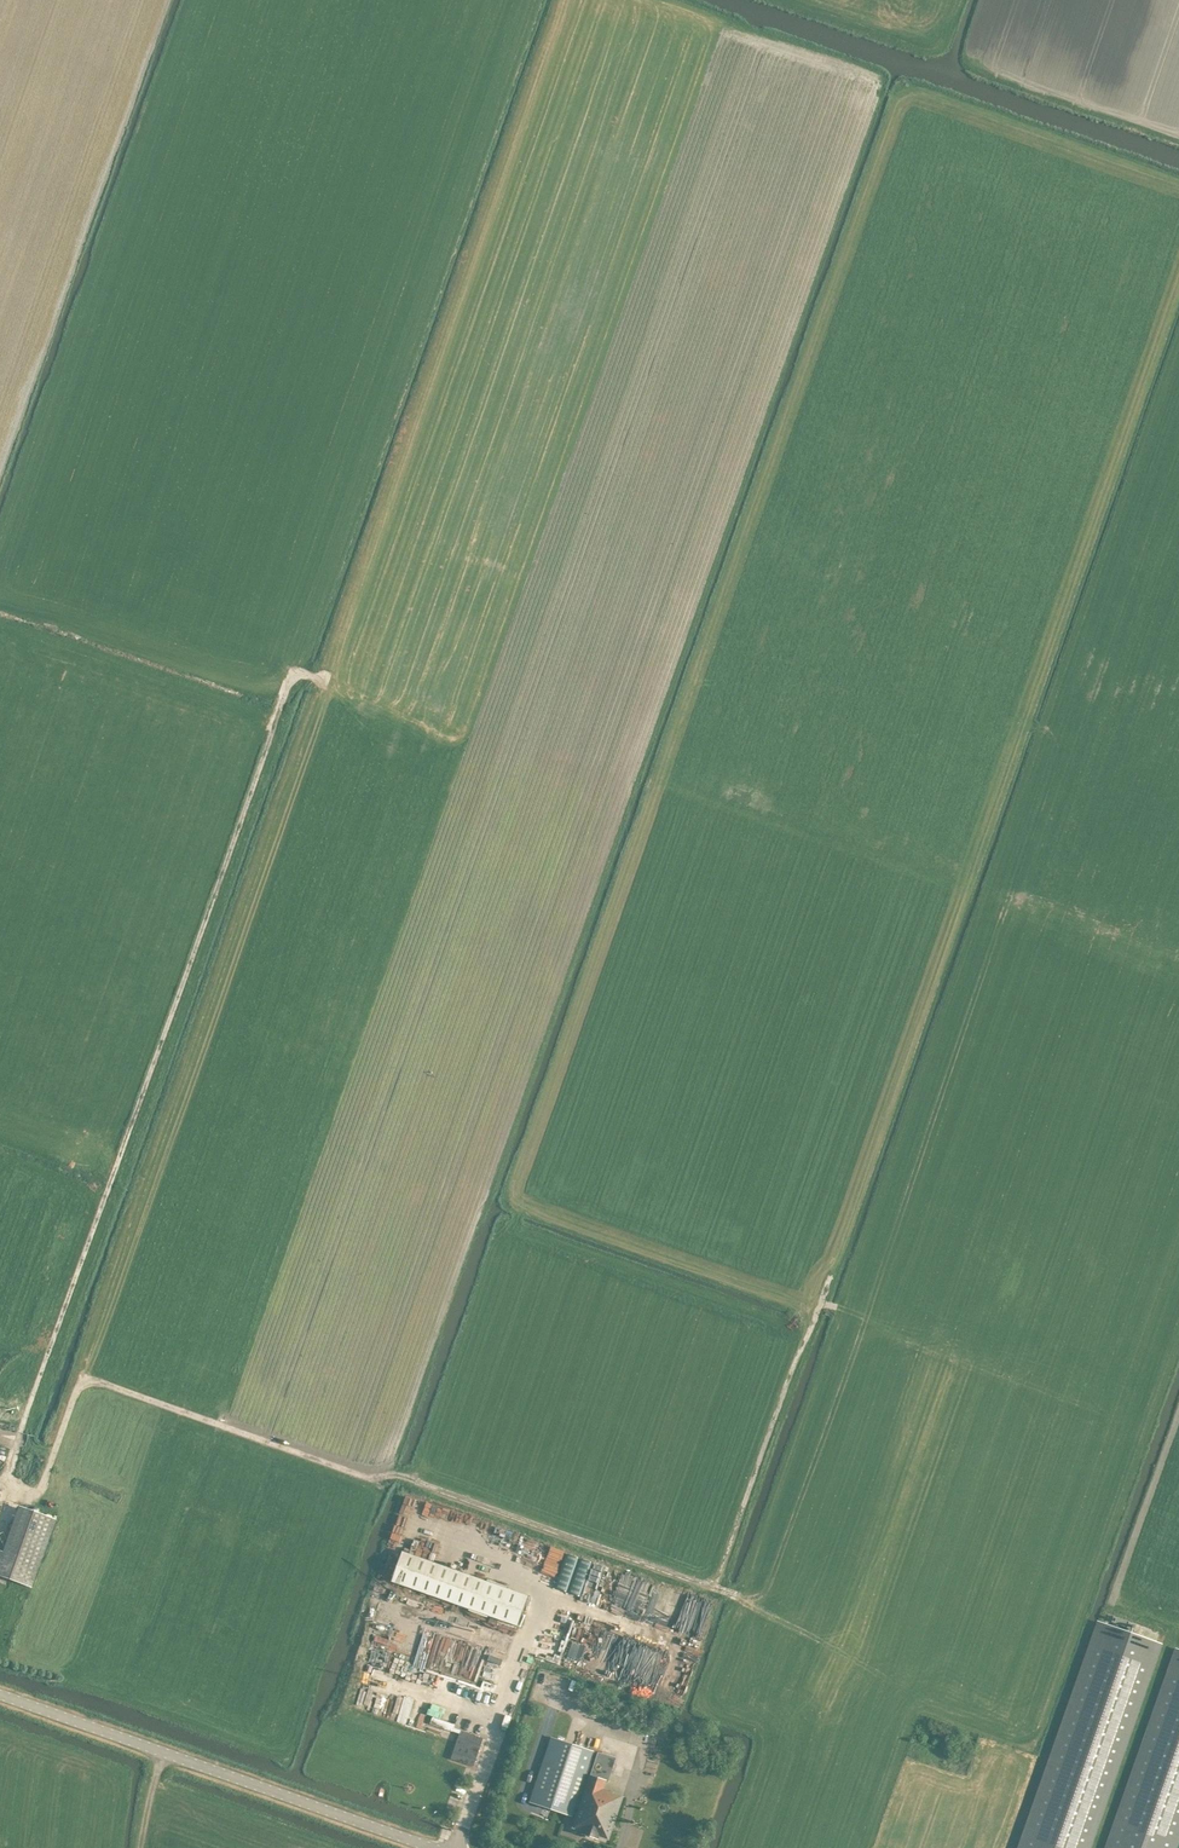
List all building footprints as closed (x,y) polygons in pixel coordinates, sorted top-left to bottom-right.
[(429,1495),(428,1505),(451,1508),(453,1499),(429,1495)] [(31,1584),(54,1516),(19,1504),(4,1549),(0,1548),(0,1573),(31,1584)] [(452,1514),(473,1521),(476,1511),(455,1504),(452,1514)] [(390,1580),(516,1624),(526,1595),(401,1550),(390,1580)] [(1164,1637),(1102,1616),(1022,1847),(1091,1847),(1164,1637)] [(568,1633),(566,1637),(578,1641),(584,1622),(573,1618),(568,1633)] [(698,1624),(694,1635),(700,1637),(704,1626),(698,1624)] [(695,1641),(691,1654),(698,1656),(702,1643),(695,1641)] [(1178,1837),(1178,1643),(1177,1642),(1106,1847),(1175,1847),(1178,1837)] [(432,1667),(430,1677),(448,1680),(450,1670),(432,1667)] [(481,1687),(490,1691),(494,1683),(485,1678),(481,1687)] [(451,1757),(475,1765),(484,1738),(459,1730),(451,1757)] [(598,1837),(598,1835),(609,1838),(623,1795),(613,1792),(613,1791),(604,1788),(606,1780),(608,1781),(615,1757),(551,1736),(530,1801),(572,1815),(573,1813),(577,1814),(573,1826),(583,1830),(583,1832),(598,1837)]
